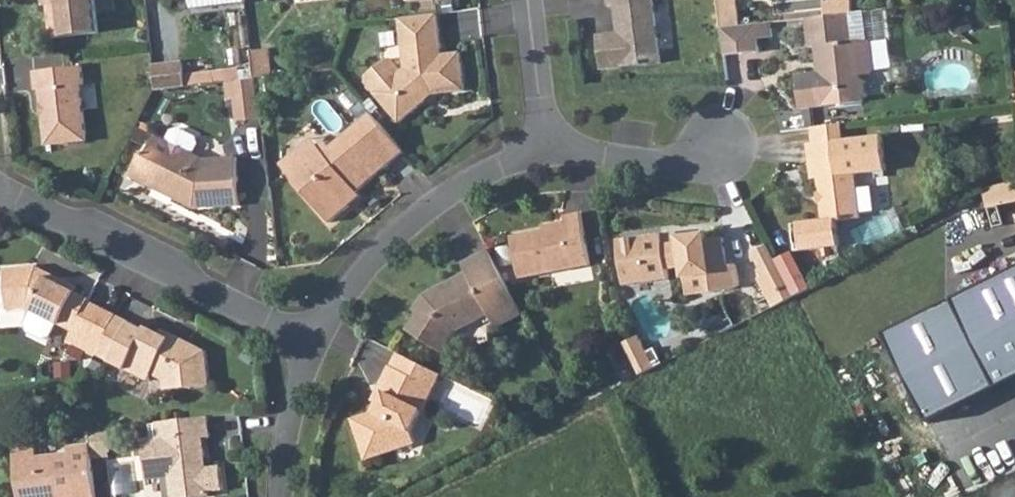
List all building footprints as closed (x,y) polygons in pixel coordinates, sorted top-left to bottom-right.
[(55,40),(99,35),(96,2),(97,0),(50,0),(55,40)] [(189,9),(244,2),(243,0),(187,0),(189,9)] [(607,5),(612,5),(614,19),(619,19),(621,33),(598,36),(602,70),(660,61),(652,0),(606,0),(607,5)] [(719,31),(736,29),(732,0),(716,0),(719,31)] [(823,19),(844,16),(848,15),(846,0),(835,0),(822,2),(823,19)] [(400,20),(406,70),(403,72),(376,95),(399,123),(427,102),(427,97),(467,91),(461,55),(443,57),(437,16),(400,20)] [(823,19),(803,21),(806,47),(811,47),(815,72),(794,74),(799,110),(857,102),(863,93),(863,82),(852,75),(867,73),(871,68),(867,42),(862,38),(847,40),(844,16),(823,19)] [(770,40),(769,25),(736,29),(719,31),(723,59),(757,55),(756,42),(770,40)] [(250,53),(253,79),(256,79),(274,78),(271,52),(250,53)] [(367,83),(376,95),(403,72),(395,61),(388,61),(368,77),(367,83)] [(151,66),(155,92),(183,88),(181,63),(151,66)] [(35,73),(38,90),(43,90),(49,145),(88,141),(82,87),(86,86),(84,68),(35,73)] [(260,118),(256,79),(253,79),(231,82),(233,97),(236,121),(260,118)] [(368,114),(327,149),(322,143),(286,174),(329,224),(348,209),(344,203),(403,152),(368,114)] [(843,125),(814,129),(815,144),(809,144),(813,174),(819,173),(824,222),(793,225),(796,252),(841,247),(838,222),(862,220),(857,174),(884,171),(880,137),(845,141),(843,125)] [(165,141),(190,154),(195,146),(193,137),(177,128),(170,133),(165,141)] [(165,141),(153,136),(145,152),(140,154),(130,173),(166,191),(163,194),(192,207),(237,205),(234,158),(201,158),(190,154),(165,141)] [(985,208),(1014,203),(1014,183),(980,191),(985,208)] [(512,233),(517,262),(518,276),(589,265),(580,212),(565,214),(566,224),(512,233)] [(621,242),(628,287),(669,280),(668,271),(685,269),(687,278),(711,273),(715,293),(739,287),(735,264),(728,264),(723,238),(708,240),(707,235),(681,238),(681,245),(664,247),(663,236),(621,242)] [(768,248),(755,254),(765,275),(760,278),(769,298),(790,287),(768,248)] [(488,252),(463,266),(468,274),(429,296),(408,331),(443,354),(459,332),(491,317),(496,328),(522,315),(488,252)] [(5,268),(8,309),(31,308),(35,310),(60,322),(74,329),(69,339),(97,355),(117,313),(102,306),(56,281),(55,276),(36,265),(5,268)] [(889,333),(932,421),(1014,382),(1014,271),(889,333)] [(60,322),(35,310),(29,321),(31,328),(47,336),(54,333),(60,322)] [(111,362),(148,380),(148,376),(150,374),(155,378),(163,380),(163,387),(205,383),(202,350),(171,335),(168,341),(147,329),(145,332),(129,324),(111,362)] [(638,336),(624,344),(636,366),(650,359),(638,336)] [(355,423),(368,461),(416,442),(413,433),(435,389),(441,376),(401,356),(394,369),(393,369),(381,392),(385,396),(375,417),(355,423)] [(213,437),(225,438),(225,430),(239,430),(239,415),(213,414),(213,437)] [(142,445),(146,482),(169,480),(171,496),(205,496),(205,494),(222,492),(219,469),(205,471),(201,441),(210,439),(207,417),(166,423),(169,442),(157,444),(142,445)] [(154,424),(157,444),(169,442),(166,423),(154,424)] [(73,446),(70,452),(38,455),(37,440),(15,442),(21,496),(95,496),(89,446),(73,446)]
